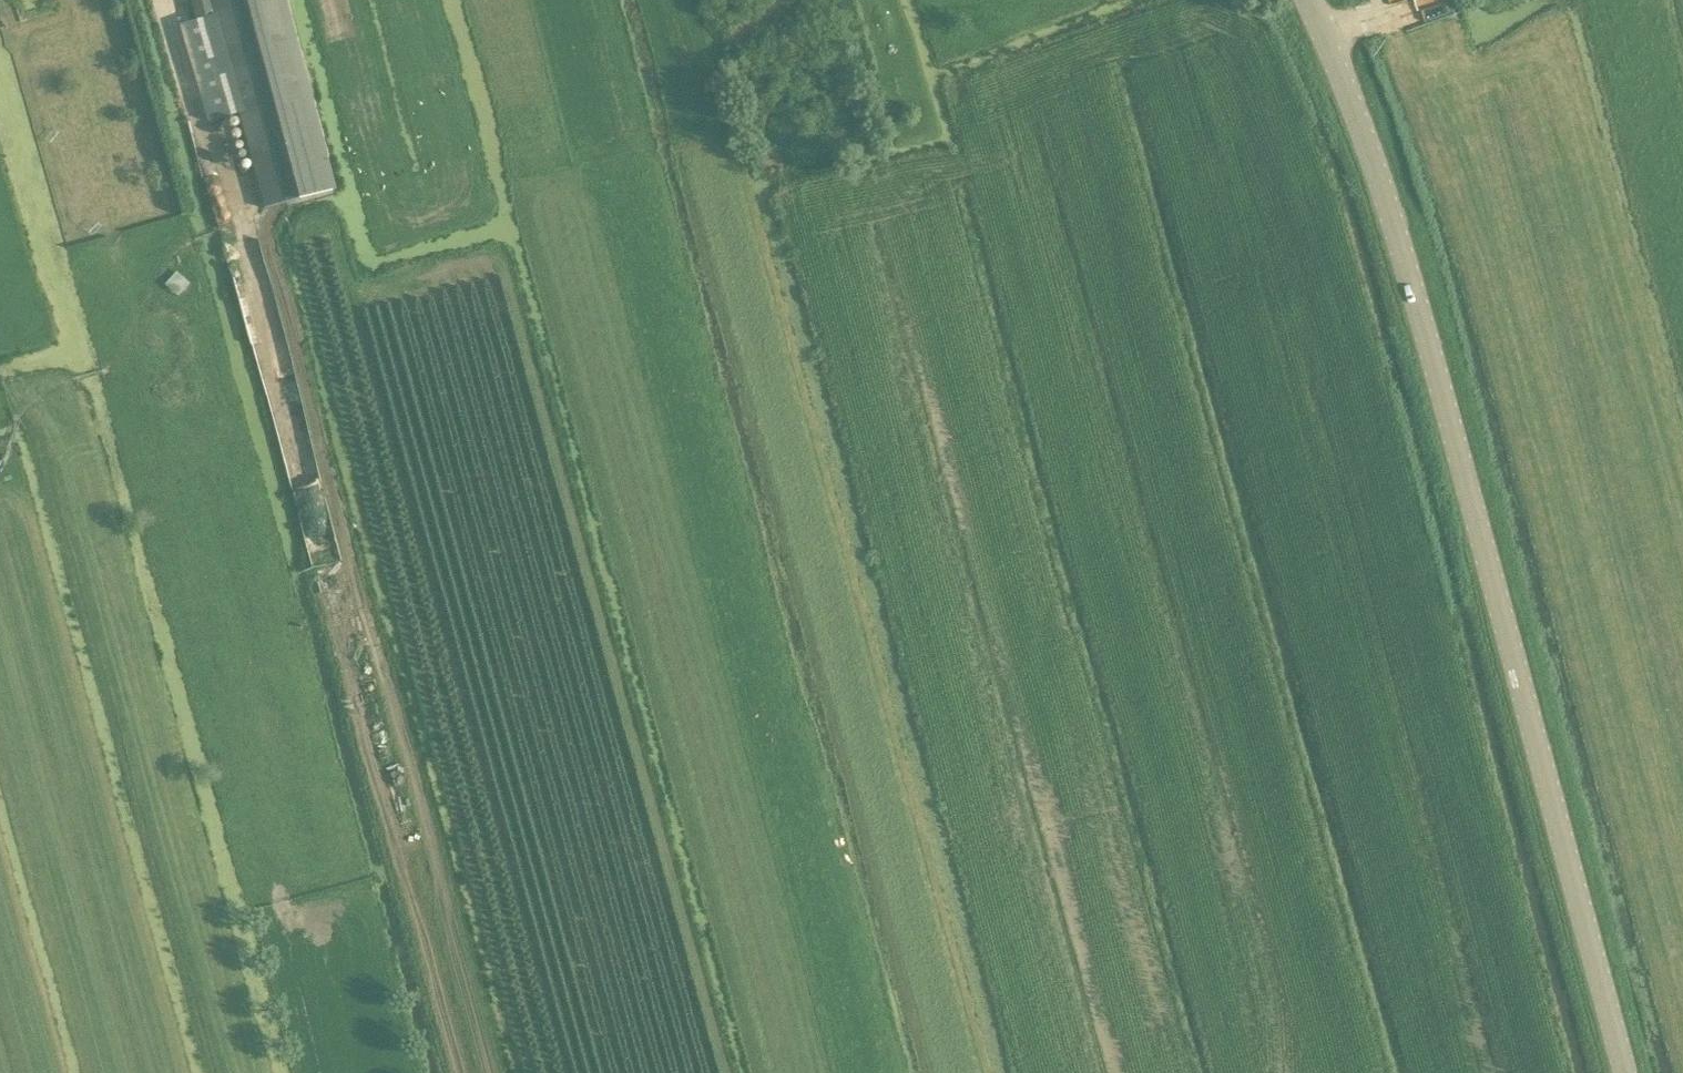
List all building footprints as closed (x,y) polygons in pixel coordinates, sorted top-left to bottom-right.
[(193,19),(212,14),(208,0),(188,0),(193,19)] [(212,14),(260,195),(263,208),(265,208),(286,202),(290,201),(330,191),(326,177),(279,0),(208,0),(212,14)]
